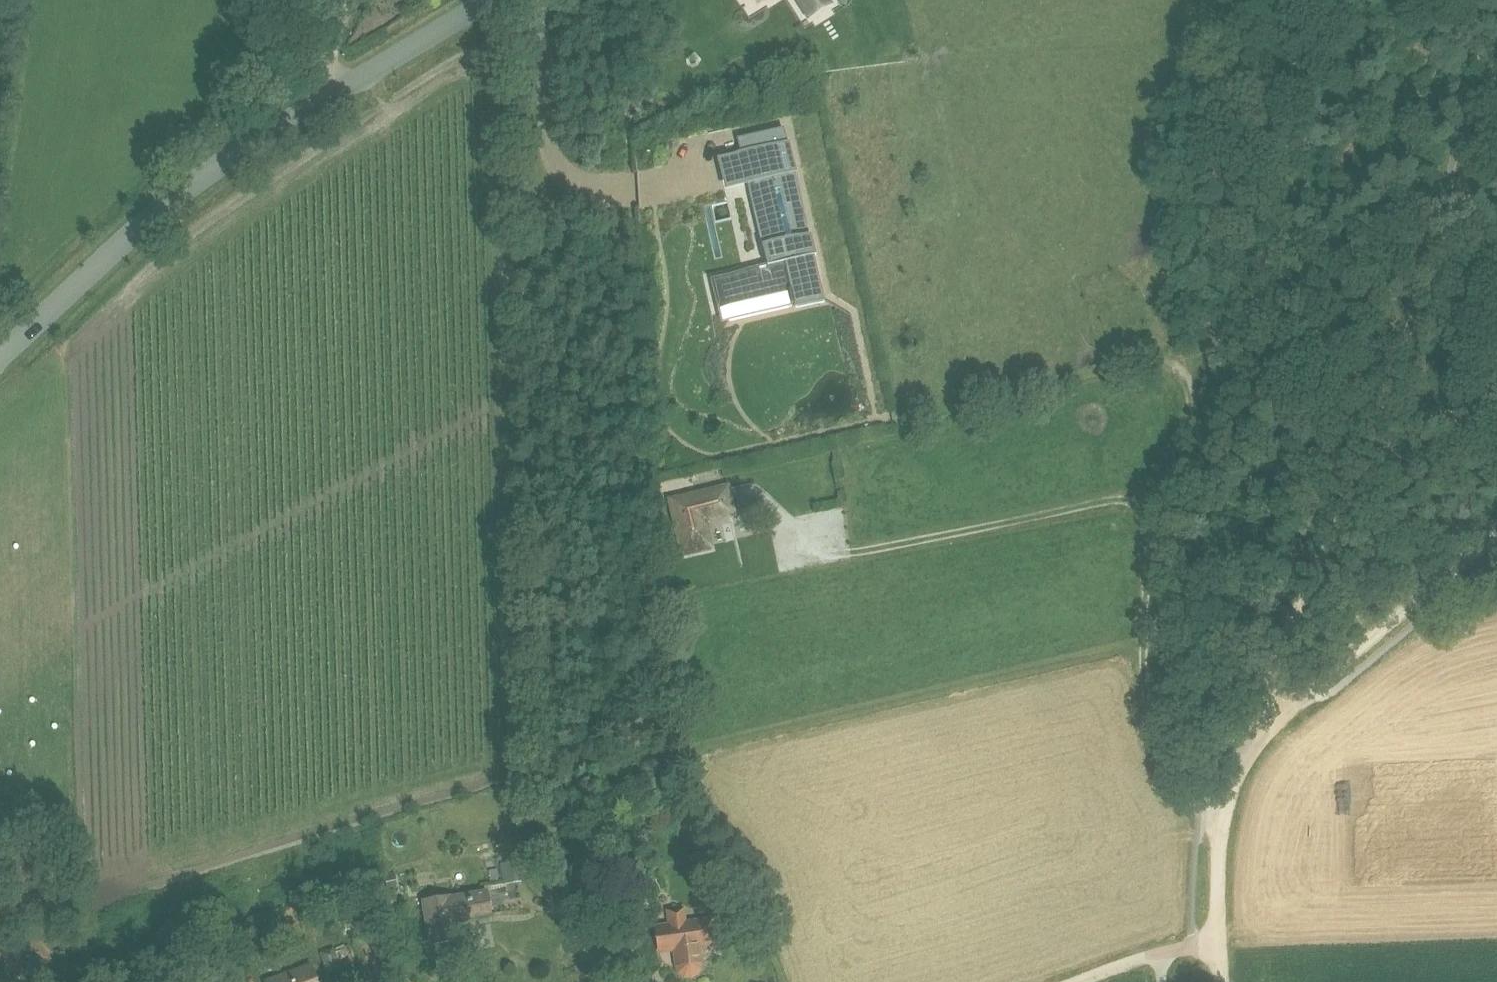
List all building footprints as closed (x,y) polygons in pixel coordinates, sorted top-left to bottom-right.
[(740,153),(693,164),(719,277),(711,279),(711,281),(715,295),(723,294),(726,305),(760,298),(759,293),(789,286),(790,290),(785,291),(789,308),(791,308),(790,306),(793,305),(795,310),(824,303),(821,287),(820,287),(814,258),(815,257),(811,235),(809,235),(788,144),(790,144),(789,142),(782,144),(779,131),(783,130),(783,129),(778,130),(779,134),(760,138),(759,134),(758,134),(759,139),(749,141),(748,137),(747,137),(748,141),(740,143),(739,138),(737,138),(740,153)] [(725,490),(671,502),(682,552),(707,546),(702,521),(731,515),(725,490)] [(505,863),(500,864),(503,886),(528,882),(525,859),(512,861),(512,859),(504,860),(505,863)] [(424,902),(431,947),(457,943),(454,922),(491,916),(487,891),(424,902)] [(698,970),(700,964),(697,945),(713,943),(710,920),(684,924),(681,907),(668,909),(671,926),(656,929),(659,952),(675,949),(678,967),(681,972),(685,976),(690,976),(695,974),(698,970)] [(334,949),(322,954),(329,973),(341,968),(334,949)] [(310,968),(273,981),(316,981),(310,968)]
